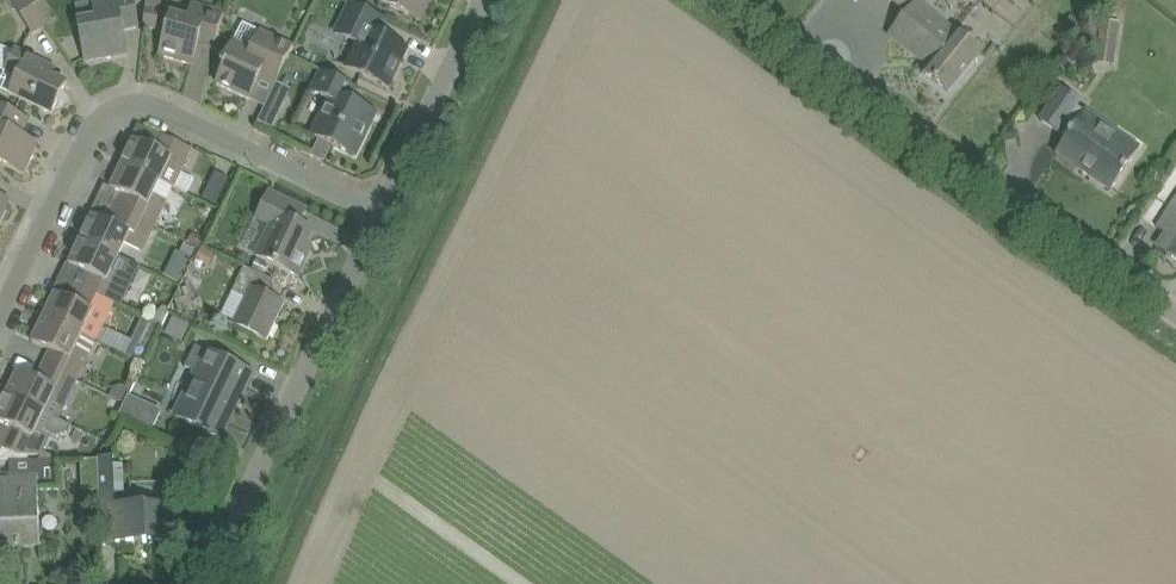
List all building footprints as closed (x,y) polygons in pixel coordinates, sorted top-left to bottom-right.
[(32,35),(47,26),(31,0),(11,0),(32,35)] [(79,22),(86,62),(128,55),(124,30),(139,27),(134,0),(102,0),(93,2),(96,19),(79,22)] [(399,10),(421,20),(431,0),(381,0),(381,1),(399,10)] [(916,1),(907,12),(904,16),(889,35),(929,66),(930,66),(957,30),(918,0),(916,0),(916,1)] [(907,12),(916,1),(915,0),(890,0),(901,8),(901,7),(907,12)] [(172,14),(160,56),(193,65),(201,37),(217,42),(225,12),(192,3),(188,19),(172,14)] [(348,67),(368,77),(389,87),(408,48),(378,34),(385,19),(364,9),(352,3),(337,33),(360,44),(348,67)] [(144,29),(159,30),(161,8),(146,7),(144,29)] [(1102,19),(1100,35),(1096,62),(1115,64),(1118,37),(1120,22),(1102,19)] [(260,77),(276,85),(294,47),(262,32),(244,23),(234,43),(233,42),(222,66),(226,68),(218,84),(250,99),(260,77)] [(930,66),(929,66),(924,73),(948,92),(963,74),(982,49),(957,30),(930,66)] [(7,70),(2,69),(0,69),(0,89),(31,104),(52,114),(68,83),(52,75),(56,68),(17,49),(7,70)] [(323,71),(313,91),(330,100),(313,135),(356,156),(377,113),(351,100),(357,88),(323,71)] [(292,89),(278,83),(277,85),(270,98),(285,105),(292,89)] [(1063,88),(1041,121),(1059,133),(1061,130),(1069,135),(1057,153),(1112,190),(1140,149),(1085,111),(1083,114),(1075,109),(1081,100),(1063,88)] [(23,174),(39,143),(22,135),(30,119),(0,105),(0,163),(23,174)] [(121,163),(174,188),(193,149),(164,135),(157,150),(135,139),(128,153),(126,152),(121,163)] [(122,193),(116,208),(156,227),(168,201),(174,188),(121,163),(116,173),(118,174),(112,188),(122,193)] [(203,199),(216,205),(229,179),(223,176),(223,177),(216,174),(211,186),(210,185),(203,199)] [(270,193),(260,214),(258,218),(272,225),(257,256),(298,276),(308,257),(302,255),(314,231),(300,224),(307,210),(270,193)] [(11,200),(0,195),(0,223),(11,200)] [(1171,208),(1158,228),(1175,240),(1175,200),(1171,208)] [(149,242),(156,227),(116,208),(109,222),(93,215),(87,229),(84,228),(79,239),(119,258),(126,244),(143,253),(149,242)] [(202,238),(193,233),(189,241),(198,246),(202,238)] [(92,274),(84,289),(114,303),(121,288),(126,277),(130,279),(136,266),(119,258),(79,239),(74,249),(77,250),(70,264),(92,274)] [(1167,254),(1175,260),(1175,241),(1167,254)] [(181,253),(192,259),(196,249),(185,244),(181,253)] [(216,255),(202,248),(196,258),(211,266),(216,255)] [(252,270),(264,276),(269,265),(257,259),(252,270)] [(235,324),(246,329),(268,340),(285,304),(268,296),(275,281),(264,276),(252,270),(244,266),(233,290),(247,297),(235,324)] [(47,306),(42,316),(95,342),(107,317),(114,303),(84,289),(78,303),(56,293),(50,307),(47,306)] [(190,296),(176,300),(180,314),(194,311),(190,296)] [(164,306),(151,319),(162,324),(170,308),(164,306)] [(44,365),(76,381),(83,366),(95,342),(42,316),(37,327),(40,328),(33,342),(51,350),(44,365)] [(174,316),(165,334),(184,342),(192,324),(174,316)] [(162,326),(150,320),(144,317),(131,343),(125,355),(144,364),(149,352),(161,327),(162,326)] [(232,362),(210,352),(197,345),(186,367),(198,372),(177,417),(221,438),(246,386),(252,372),(232,362)] [(10,383),(5,394),(72,426),(72,425),(58,418),(70,396),(76,381),(44,365),(37,379),(19,371),(12,385),(10,383)] [(155,427),(163,408),(128,393),(120,412),(155,427)] [(13,428),(4,448),(20,455),(42,455),(52,434),(58,436),(69,432),(72,426),(5,394),(0,404),(2,405),(0,410),(0,422),(13,428)] [(181,503),(116,505),(115,493),(125,493),(124,465),(114,465),(114,458),(99,458),(102,545),(171,542),(171,541),(169,541),(167,505),(181,504),(181,503)] [(82,460),(82,471),(99,471),(99,460),(82,460)] [(39,489),(60,487),(59,461),(12,462),(13,479),(0,480),(0,492),(2,549),(4,549),(3,546),(40,545),(40,559),(42,559),(39,489)] [(209,519),(214,508),(202,503),(197,513),(209,519)]
